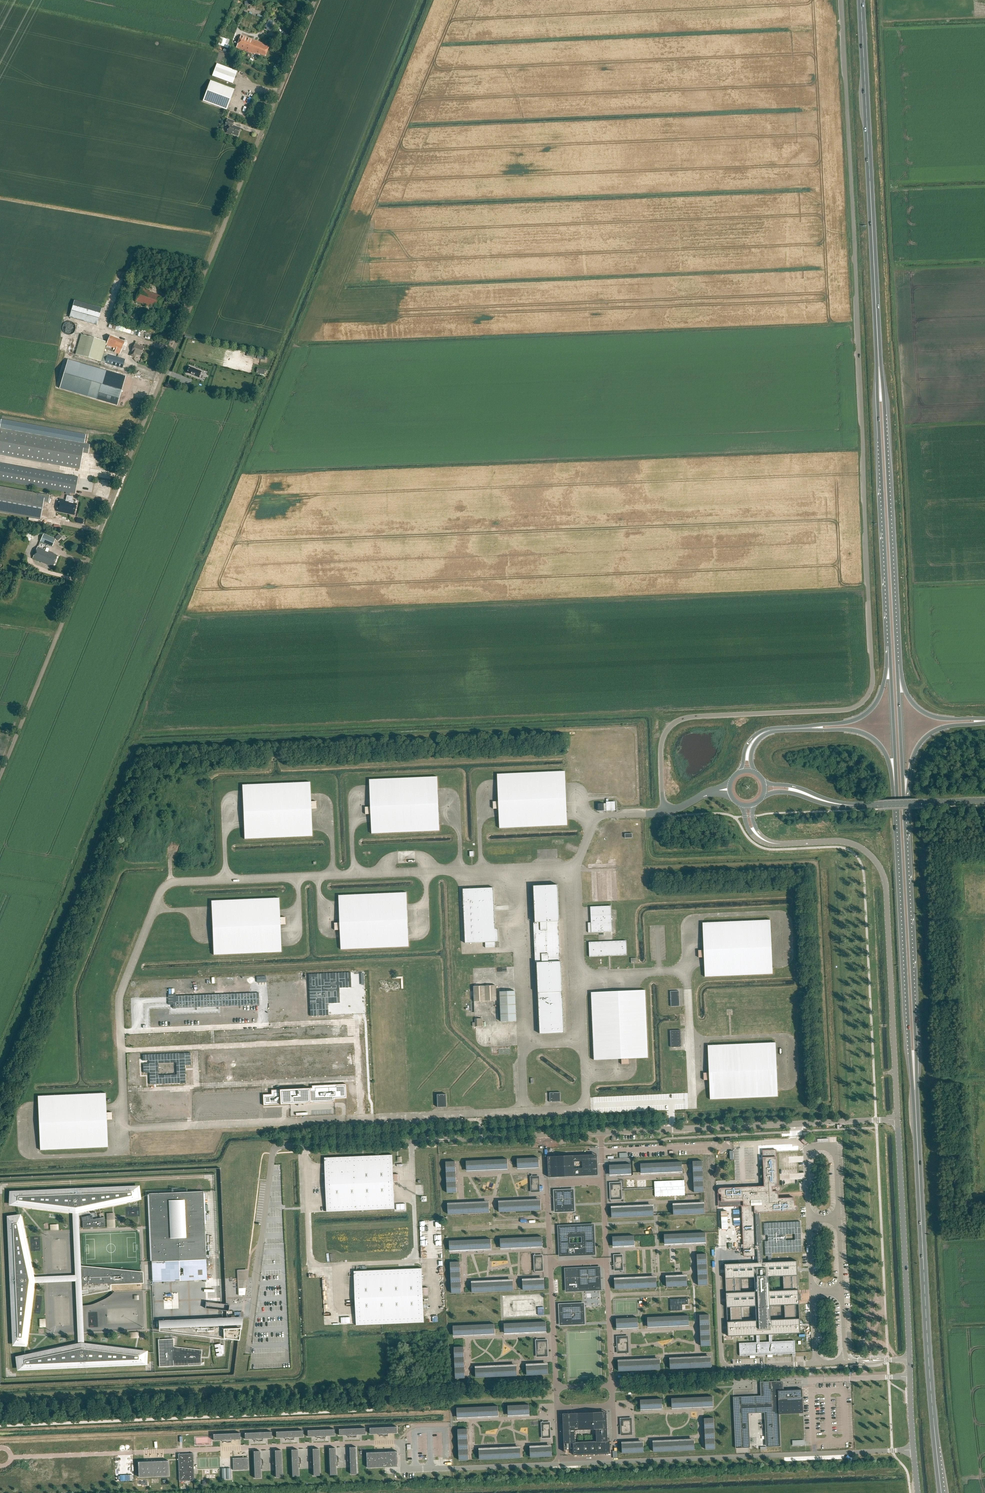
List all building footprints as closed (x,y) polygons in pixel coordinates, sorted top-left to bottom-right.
[(269,20),(265,27),(267,28),(270,29),(273,22),(269,20)] [(238,41),(267,52),(269,48),(262,45),(263,44),(241,35),(238,41)] [(217,44),(228,47),(229,44),(225,43),(226,39),(220,37),(217,44)] [(259,54),(265,57),(267,52),(238,41),(236,48),(252,54),(252,53),(255,54),(259,55),(259,54)] [(212,76),(232,84),(236,75),(215,67),(212,76)] [(203,101),(227,109),(234,90),(210,81),(203,101)] [(234,122),(227,119),(225,126),(228,127),(226,133),(231,135),(231,134),(238,136),(241,128),(233,125),(234,122)] [(139,281),(149,285),(151,278),(142,275),(139,281)] [(154,306),(159,308),(162,300),(160,299),(161,296),(140,288),(135,301),(149,306),(150,306),(153,307),(154,306)] [(69,318),(97,325),(102,309),(74,301),(69,318)] [(71,322),(69,321),(66,322),(64,324),(63,326),(63,329),(63,331),(64,333),(67,334),(69,335),(72,334),(73,333),(75,331),(75,330),(76,327),(75,324),(74,323),(71,322)] [(108,328),(140,337),(142,332),(109,322),(108,328)] [(109,336),(107,342),(81,335),(75,355),(101,362),(122,368),(125,359),(103,353),(106,345),(113,348),(111,351),(119,354),(124,342),(109,336)] [(135,358),(137,354),(141,356),(144,347),(137,345),(138,342),(136,341),(135,344),(130,355),(135,358)] [(59,388),(117,405),(126,377),(68,360),(59,388)] [(201,371),(190,367),(187,373),(199,378),(201,371)] [(88,453),(89,445),(84,444),(85,435),(1,420),(0,427),(0,455),(80,469),(83,452),(88,453)] [(75,493),(78,477),(0,463),(0,480),(75,493)] [(40,519),(44,502),(48,503),(50,496),(0,487),(0,512),(40,519)] [(72,502),(73,497),(67,495),(66,500),(60,499),(57,512),(68,514),(74,515),(77,504),(73,503),(74,502),(72,502)] [(30,541),(34,531),(28,529),(25,539),(30,541)] [(40,541),(52,546),(55,539),(43,534),(40,541)] [(32,559),(53,567),(58,556),(53,554),(53,553),(48,551),(49,549),(46,548),(45,550),(37,547),(32,559)] [(498,802),(493,802),(493,809),(499,809),(500,828),(567,825),(565,771),(497,774),(498,802)] [(369,780),(371,807),(365,807),(366,814),(371,814),(372,834),(440,831),(437,777),(369,780)] [(242,785),(244,839),(312,836),(311,809),(316,809),(316,801),(311,802),(310,782),(242,785)] [(606,804),(598,804),(599,811),(615,811),(615,802),(606,802),(606,804)] [(566,849),(577,853),(579,847),(568,843),(566,849)] [(558,885),(534,886),(535,922),(534,923),(535,962),(537,962),(540,1034),(564,1033),(561,961),(560,961),(559,921),(558,885)] [(495,942),(499,942),(498,929),(495,929),(494,888),(463,889),(465,943),(486,943),(486,948),(495,947),(495,942)] [(335,923),(335,930),(340,930),(341,949),(409,947),(407,892),(339,895),(340,923),(335,923)] [(280,925),(285,925),(285,917),(280,918),(279,898),(211,901),(213,955),(281,952),(280,925)] [(591,907),(591,923),(588,923),(588,933),(612,932),(611,906),(591,907)] [(704,950),(698,951),(699,958),(704,957),(705,977),(773,974),(770,920),(703,923),(704,950)] [(626,941),(589,942),(590,957),(627,955),(626,941)] [(351,972),(309,974),(310,1016),(328,1015),(328,1003),(340,1003),(339,988),(351,987),(351,972)] [(496,985),(473,986),(474,1001),(497,1000),(496,985)] [(645,990),(591,992),(594,1060),(621,1058),(622,1064),(629,1064),(629,1058),(648,1057),(645,990)] [(516,991),(500,992),(501,1022),(517,1021),(516,991)] [(679,991),(671,991),(671,1007),(680,1006),(679,991)] [(259,993),(175,996),(176,1002),(172,1002),(173,1008),(259,1005),(259,993)] [(476,1022),(473,1022),(473,1026),(484,1026),(484,1018),(475,1018),(476,1022)] [(681,1030),(670,1031),(671,1047),(681,1047),(681,1030)] [(708,1045),(709,1073),(704,1073),(704,1080),(710,1080),(710,1099),(778,1097),(775,1043),(708,1045)] [(150,1085),(186,1083),(185,1065),(191,1065),(191,1053),(143,1055),(143,1061),(149,1061),(149,1064),(143,1064),(143,1073),(149,1073),(150,1085)] [(271,1094),(263,1095),(263,1105),(270,1105),(270,1100),(277,1100),(278,1105),(334,1102),(334,1099),(346,1098),(346,1084),(312,1086),(312,1088),(271,1089),(271,1094)] [(560,1092),(550,1093),(550,1102),(560,1102),(560,1092)] [(38,1096),(40,1150),(108,1147),(106,1120),(112,1120),(112,1112),(106,1113),(105,1093),(38,1096)] [(447,1094),(437,1094),(438,1107),(447,1107),(447,1094)] [(780,1187),(779,1186),(777,1186),(776,1150),(771,1150),(768,1150),(763,1150),(764,1186),(761,1186),(741,1187),(735,1188),(720,1188),(719,1189),(718,1191),(718,1192),(719,1193),(720,1194),(721,1194),(722,1202),(737,1201),(742,1201),(744,1257),(757,1256),(758,1262),(741,1263),(725,1264),(727,1307),(730,1307),(731,1322),(727,1322),(727,1326),(728,1336),(742,1336),(756,1335),(757,1342),(739,1343),(740,1356),(795,1354),(795,1341),(772,1342),(772,1334),(800,1333),(799,1318),(796,1319),(795,1304),(799,1304),(798,1290),(797,1272),(797,1271),(797,1267),(797,1261),(763,1262),(759,1213),(796,1211),(797,1210),(797,1209),(798,1208),(797,1207),(796,1205),(795,1205),(794,1197),(793,1198),(778,1198),(778,1192),(779,1191),(780,1191),(780,1189),(781,1189),(780,1187)] [(324,1158),(327,1212),(394,1209),(393,1182),(399,1182),(398,1174),(393,1174),(392,1155),(324,1158)] [(597,1156),(590,1157),(590,1155),(550,1157),(550,1164),(548,1164),(549,1177),(560,1177),(560,1175),(585,1174),(585,1176),(591,1176),(591,1174),(596,1173),(596,1164),(598,1164),(597,1156)] [(539,1167),(539,1158),(517,1159),(518,1168),(520,1168),(520,1169),(523,1168),(530,1168),(534,1168),(534,1167),(539,1167)] [(508,1169),(508,1159),(477,1160),(466,1161),(467,1170),(469,1170),(469,1171),(472,1171),(472,1170),(477,1170),(479,1170),(483,1170),(489,1169),(489,1170),(493,1170),(493,1169),(500,1169),(503,1169),(508,1169)] [(457,1180),(457,1177),(456,1177),(456,1170),(456,1166),(455,1161),(446,1162),(447,1193),(457,1193),(457,1190),(457,1187),(456,1187),(456,1180),(457,1180)] [(704,1192),(702,1161),(693,1161),(693,1166),(692,1166),(693,1170),(693,1176),(693,1180),(694,1180),(694,1187),(693,1187),(693,1190),(694,1190),(694,1192),(704,1192)] [(682,1171),(682,1162),(671,1162),(640,1164),(641,1173),(646,1173),(649,1173),(656,1172),(656,1173),(659,1173),(659,1172),(666,1172),(670,1172),(672,1172),(676,1172),(680,1172),(680,1171),(682,1171)] [(631,1174),(631,1164),(609,1165),(610,1174),(615,1174),(615,1175),(619,1175),(619,1174),(626,1174),(629,1174),(631,1174)] [(539,1190),(538,1184),(539,1184),(539,1180),(536,1180),(536,1178),(532,1178),(532,1184),(531,1184),(531,1188),(535,1188),(535,1191),(539,1190)] [(684,1180),(654,1181),(655,1197),(685,1195),(684,1180)] [(620,1198),(620,1189),(621,1189),(621,1186),(618,1186),(617,1184),(612,1184),(612,1189),(610,1189),(611,1198),(614,1198),(614,1196),(618,1195),(618,1198),(620,1198)] [(12,1192),(11,1204),(75,1212),(139,1198),(137,1187),(12,1192)] [(573,1210),(572,1189),(555,1190),(556,1211),(573,1210)] [(206,1259),(203,1191),(149,1194),(152,1262),(156,1262),(157,1281),(184,1280),(207,1279),(206,1259)] [(541,1210),(541,1201),(535,1201),(532,1201),(529,1201),(525,1202),(525,1201),(521,1201),(521,1202),(515,1202),(511,1202),(504,1203),(504,1202),(501,1202),(501,1203),(499,1203),(499,1212),(530,1211),(541,1210)] [(490,1213),(489,1203),(484,1203),(481,1203),(479,1204),(474,1204),(474,1203),(471,1203),(471,1204),(464,1204),(461,1204),(454,1205),(454,1204),(450,1204),(450,1205),(448,1205),(448,1214),(479,1213),(490,1213)] [(585,1219),(601,1218),(601,1209),(597,1209),(597,1203),(588,1203),(588,1212),(585,1213),(585,1219)] [(705,1213),(704,1204),(702,1204),(702,1203),(698,1204),(691,1204),(688,1204),(681,1205),(681,1204),(678,1204),(678,1205),(673,1205),(673,1215),(705,1213)] [(654,1215),(653,1206),(651,1206),(647,1206),(641,1207),(641,1206),(637,1206),(637,1207),(630,1207),(627,1207),(622,1207),(620,1208),(620,1207),(617,1207),(617,1208),(611,1208),(612,1217),(623,1217),(654,1216),(654,1215)] [(107,1228),(116,1227),(115,1212),(107,1213),(107,1228)] [(8,1218),(14,1344),(25,1344),(33,1280),(20,1216),(8,1218)] [(104,1217),(83,1222),(83,1228),(105,1227),(104,1217)] [(771,1256),(772,1256),(771,1253),(802,1252),(800,1221),(764,1223),(764,1235),(767,1235),(768,1241),(765,1241),(765,1256),(768,1256),(768,1262),(771,1262),(771,1256)] [(594,1253),(593,1226),(559,1227),(561,1255),(594,1253)] [(706,1242),(705,1232),(695,1233),(664,1234),(664,1244),(669,1244),(673,1244),(673,1243),(680,1243),(680,1244),(683,1243),(690,1243),(693,1243),(695,1242),(700,1242),(700,1243),(703,1243),(703,1242),(706,1242)] [(635,1245),(634,1236),(612,1237),(613,1246),(619,1246),(622,1246),(629,1245),(629,1246),(632,1246),(632,1245),(635,1245)] [(543,1246),(542,1237),(531,1237),(500,1239),(501,1248),(503,1248),(503,1249),(507,1249),(507,1248),(513,1248),(517,1248),(524,1247),(524,1248),(527,1248),(527,1247),(532,1247),(534,1247),(537,1247),(543,1246)] [(491,1249),(491,1239),(480,1240),(449,1241),(450,1250),(452,1250),(452,1251),(456,1251),(456,1250),(462,1250),(466,1250),(473,1249),(473,1250),(476,1250),(476,1249),(481,1249),(483,1249),(486,1249),(491,1249)] [(708,1285),(706,1254),(697,1254),(697,1257),(696,1257),(697,1260),(697,1267),(697,1270),(698,1270),(698,1277),(697,1277),(697,1280),(698,1280),(698,1285),(708,1285)] [(622,1269),(621,1263),(623,1263),(622,1258),(619,1258),(619,1256),(615,1256),(616,1262),(614,1262),(615,1267),(618,1267),(618,1269),(622,1269)] [(542,1269),(542,1263),(543,1263),(543,1259),(539,1259),(539,1257),(536,1257),(536,1263),(535,1263),(535,1267),(538,1267),(539,1270),(542,1269)] [(461,1285),(461,1278),(461,1274),(461,1275),(460,1268),(461,1268),(461,1264),(460,1264),(460,1262),(450,1262),(452,1293),(461,1293),(461,1288),(462,1288),(461,1285)] [(141,1272),(81,1266),(81,1278),(82,1296),(111,1291),(111,1285),(143,1283),(143,1272),(141,1272)] [(600,1289),(599,1267),(566,1268),(567,1290),(600,1289)] [(422,1288),(422,1268),(354,1271),(356,1325),(424,1322),(423,1295),(428,1295),(428,1287),(422,1288)] [(247,1270),(237,1270),(238,1295),(244,1295),(247,1270)] [(687,1286),(687,1276),(684,1276),(681,1276),(681,1277),(674,1277),(674,1276),(671,1276),(671,1277),(666,1277),(666,1287),(687,1286)] [(657,1287),(656,1278),(654,1278),(654,1277),(651,1277),(651,1278),(644,1278),(640,1278),(636,1279),(634,1279),(633,1278),(630,1278),(630,1279),(625,1279),(623,1279),(620,1279),(614,1280),(615,1289),(626,1289),(657,1287)] [(545,1289),(544,1280),(539,1280),(539,1279),(535,1279),(535,1280),(529,1280),(525,1280),(523,1281),(523,1290),(545,1289)] [(513,1291),(513,1281),(508,1281),(505,1281),(505,1282),(498,1282),(498,1281),(494,1281),(494,1282),(488,1282),(484,1282),(482,1283),(477,1283),(477,1282),(474,1282),(474,1283),(472,1283),(472,1293),(483,1292),(513,1291)] [(174,1302),(165,1303),(165,1309),(178,1308),(178,1298),(173,1298),(174,1302)] [(683,1311),(683,1305),(689,1304),(688,1298),(670,1299),(671,1311),(683,1311)] [(584,1323),(583,1303),(560,1304),(561,1324),(584,1323)] [(710,1346),(709,1314),(699,1315),(700,1320),(699,1320),(699,1323),(700,1323),(700,1330),(700,1333),(701,1340),(700,1340),(700,1344),(701,1343),(701,1346),(710,1346)] [(689,1325),(689,1315),(678,1316),(647,1317),(648,1327),(653,1326),(653,1327),(656,1327),(656,1326),(663,1326),(663,1327),(666,1326),(673,1326),(676,1326),(676,1325),(679,1325),(683,1325),(683,1326),(687,1325),(689,1325)] [(227,1317),(159,1320),(159,1331),(226,1339),(226,1337),(232,1338),(239,1339),(240,1339),(243,1317),(227,1317)] [(638,1327),(638,1318),(616,1319),(617,1328),(622,1328),(625,1328),(632,1327),(632,1328),(636,1328),(636,1327),(638,1327)] [(520,1332),(527,1332),(527,1333),(531,1332),(535,1332),(538,1332),(541,1332),(541,1331),(546,1331),(546,1322),(535,1322),(504,1324),(504,1333),(507,1333),(510,1333),(517,1333),(520,1333),(520,1332)] [(495,1333),(494,1324),(484,1324),(453,1326),(454,1335),(456,1335),(456,1336),(459,1336),(459,1335),(466,1335),(470,1335),(476,1334),(476,1335),(480,1335),(480,1334),(484,1334),(487,1334),(490,1334),(495,1333)] [(627,1351),(627,1343),(628,1343),(628,1340),(624,1340),(624,1338),(619,1338),(619,1343),(617,1343),(618,1352),(621,1351),(621,1349),(624,1349),(625,1351),(627,1351)] [(173,1339),(158,1339),(160,1367),(201,1365),(201,1358),(201,1356),(202,1350),(174,1347),(173,1339)] [(547,1350),(547,1341),(543,1341),(543,1344),(540,1344),(540,1341),(537,1341),(538,1350),(536,1350),(537,1353),(540,1353),(540,1355),(546,1355),(545,1350),(547,1350)] [(145,1352),(81,1344),(18,1357),(19,1369),(145,1363),(145,1352)] [(220,1344),(214,1345),(215,1348),(218,1347),(218,1349),(215,1349),(216,1352),(219,1352),(219,1353),(216,1354),(217,1356),(222,1355),(222,1354),(224,1354),(224,1345),(221,1345),(220,1344)] [(465,1370),(464,1363),(465,1363),(465,1359),(464,1359),(464,1352),(464,1349),(464,1347),(454,1347),(455,1378),(465,1378),(465,1373),(465,1369),(465,1370)] [(711,1367),(711,1357),(708,1357),(705,1357),(705,1358),(698,1358),(698,1357),(695,1358),(688,1358),(685,1358),(680,1359),(678,1359),(678,1358),(675,1358),(675,1359),(670,1359),(670,1369),(681,1368),(711,1367)] [(660,1369),(660,1360),(658,1360),(658,1359),(654,1359),(654,1360),(647,1360),(644,1360),(637,1361),(637,1360),(634,1360),(634,1361),(629,1361),(627,1361),(624,1361),(618,1362),(618,1371),(630,1371),(660,1369)] [(548,1374),(548,1365),(542,1365),(542,1364),(539,1365),(532,1365),(529,1365),(526,1366),(527,1375),(548,1374)] [(517,1376),(517,1366),(512,1366),(508,1366),(502,1367),(502,1366),(498,1366),(498,1367),(491,1367),(488,1367),(486,1367),(481,1368),(481,1367),(478,1367),(478,1368),(475,1368),(476,1377),(486,1377),(517,1376)] [(803,1413),(802,1390),(782,1390),(782,1382),(772,1383),(772,1382),(761,1382),(762,1396),(733,1397),(736,1448),(748,1448),(747,1412),(766,1411),(768,1447),(781,1446),(779,1414),(803,1413)] [(713,1406),(713,1396),(702,1397),(671,1398),(672,1408),(677,1408),(680,1408),(680,1407),(687,1407),(687,1408),(690,1407),(697,1407),(700,1407),(700,1406),(703,1406),(707,1406),(707,1407),(711,1407),(711,1406),(713,1406)] [(662,1408),(662,1399),(640,1400),(641,1409),(646,1409),(649,1409),(656,1408),(656,1409),(660,1409),(660,1408),(662,1408)] [(530,1414),(529,1405),(508,1406),(508,1415),(511,1415),(514,1415),(521,1414),(521,1415),(524,1415),(524,1414),(530,1414)] [(499,1415),(498,1406),(488,1406),(457,1408),(457,1417),(460,1417),(460,1418),(463,1418),(463,1417),(470,1417),(473,1417),(480,1416),(480,1417),(483,1417),(483,1416),(488,1416),(490,1416),(494,1416),(499,1415)] [(573,1443),(574,1455),(610,1453),(610,1438),(608,1438),(607,1413),(578,1415),(578,1413),(563,1413),(564,1443),(573,1443)] [(715,1449),(714,1418),(704,1418),(704,1421),(704,1424),(705,1431),(704,1431),(704,1434),(705,1434),(705,1441),(705,1444),(705,1449),(715,1449)] [(631,1433),(630,1425),(632,1425),(632,1422),(628,1422),(628,1419),(623,1420),(623,1425),(621,1425),(621,1434),(625,1433),(625,1431),(628,1431),(628,1433),(631,1433)] [(550,1430),(550,1426),(546,1426),(546,1424),(543,1424),(543,1430),(542,1430),(542,1434),(546,1434),(546,1437),(549,1436),(549,1430),(550,1430)] [(468,1451),(468,1445),(468,1441),(467,1434),(468,1434),(468,1431),(467,1431),(467,1429),(458,1429),(459,1460),(469,1460),(468,1455),(469,1455),(469,1451),(468,1451)] [(695,1450),(694,1440),(692,1440),(688,1440),(682,1441),(682,1440),(678,1440),(678,1441),(671,1441),(668,1441),(663,1442),(661,1442),(661,1441),(658,1441),(658,1442),(653,1442),(653,1452),(664,1451),(695,1450)] [(644,1452),(643,1442),(641,1443),(641,1442),(637,1442),(637,1443),(631,1443),(627,1443),(622,1443),(623,1453),(644,1452)] [(552,1456),(552,1447),(546,1447),(546,1446),(543,1446),(543,1447),(536,1447),(532,1447),(530,1448),(530,1457),(552,1456)] [(521,1457),(520,1448),(515,1448),(512,1448),(505,1449),(505,1448),(502,1448),(502,1449),(495,1449),(492,1449),(489,1449),(485,1450),(485,1449),(481,1449),(481,1450),(479,1450),(479,1459),(490,1459),(521,1457)] [(398,1467),(397,1452),(367,1453),(368,1468),(398,1467)] [(193,1454),(178,1454),(179,1481),(195,1481),(193,1454)] [(248,1470),(248,1457),(233,1458),(233,1470),(248,1470)] [(169,1476),(168,1461),(138,1462),(139,1477),(169,1476)]
